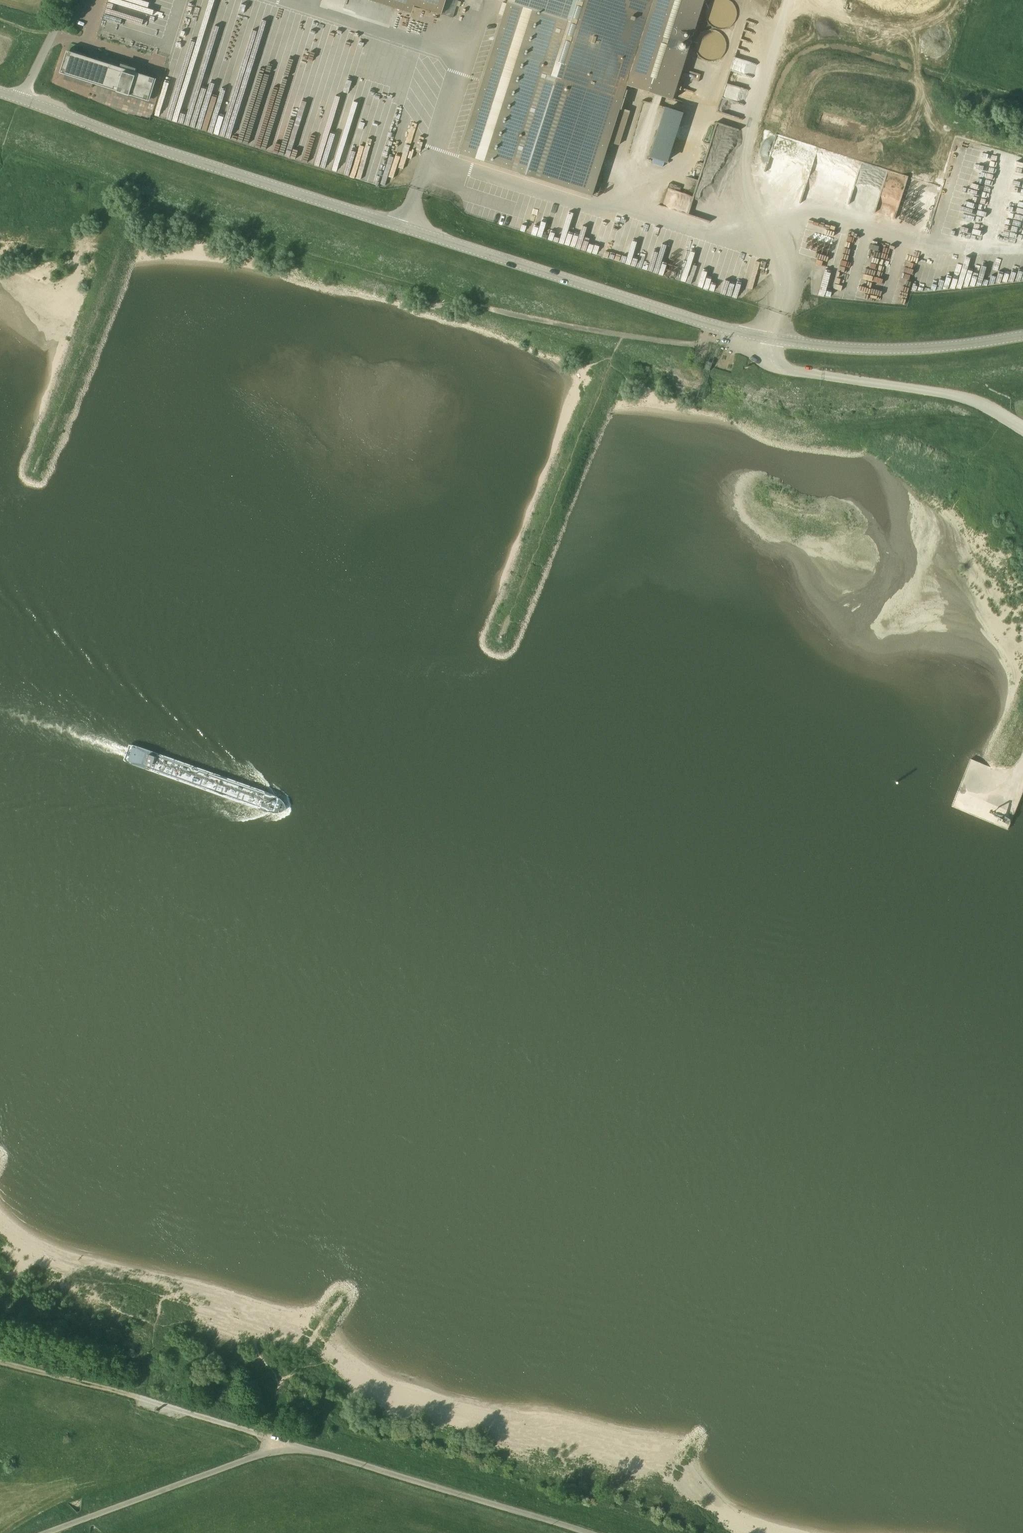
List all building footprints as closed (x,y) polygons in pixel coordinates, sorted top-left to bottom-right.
[(442,14),(446,0),(398,0),(442,14)] [(460,154),(520,173),(520,174),(531,177),(532,177),(592,196),(627,85),(673,100),(704,0),(509,0),(460,154)] [(735,14),(735,11),(734,8),(733,6),(731,4),(729,2),(726,1),(724,0),(718,0),(716,0),(714,1),(712,3),(709,5),(708,7),(707,10),(706,12),(706,15),(707,18),(708,21),(710,23),(712,25),(714,27),(717,28),(719,28),(722,28),(725,28),(727,27),(730,25),(732,22),(734,20),(735,17),(735,14)] [(725,46),(725,43),(724,40),(723,38),(721,36),(719,34),(716,33),(714,32),(712,32),(709,32),(706,32),(704,33),(701,35),(699,37),(698,40),(697,43),(696,45),(697,48),(697,51),(698,53),(700,56),(702,57),(704,59),(708,60),(711,61),(714,60),(716,60),(718,58),(720,57),(722,55),(724,52),(725,49),(725,46)] [(150,102),(157,79),(67,51),(60,73),(150,102)] [(659,112),(666,114),(667,107),(660,105),(659,112)] [(666,161),(673,163),(688,113),(666,106),(650,161),(664,166),(666,161)]
